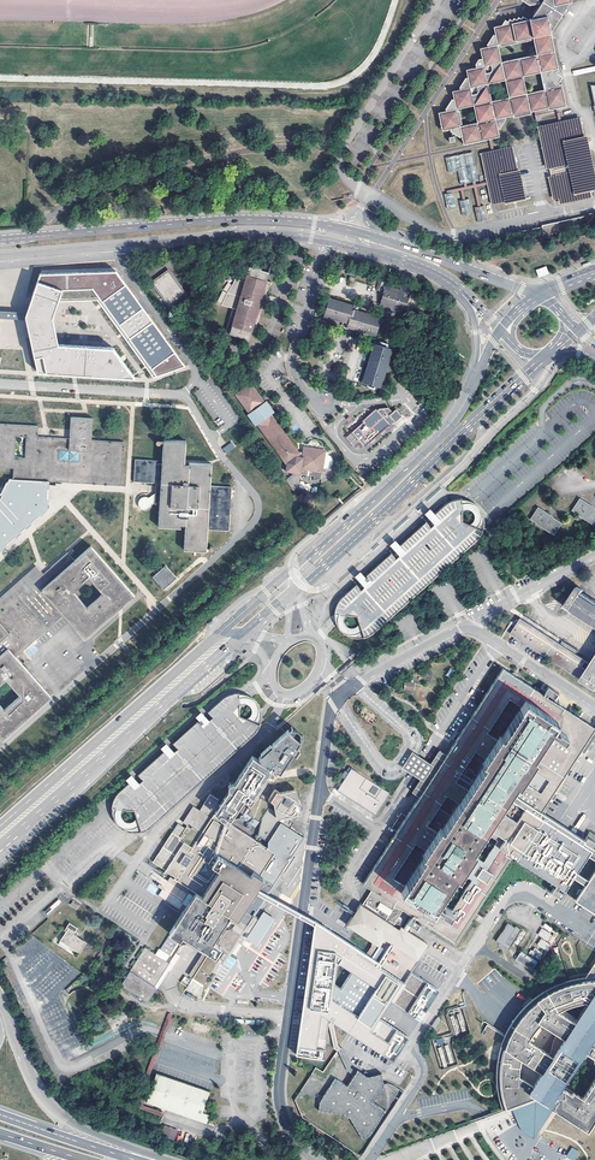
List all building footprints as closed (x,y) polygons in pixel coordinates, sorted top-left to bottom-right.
[(520,0),(528,6),(532,5),(536,8),(529,20),(527,20),(522,16),(520,19),(517,17),(515,20),(513,18),(511,21),(508,20),(507,22),(504,21),(501,26),(492,27),(494,35),(492,35),(486,45),(486,48),(479,49),(481,59),(478,59),(477,60),(474,65),(475,68),(465,70),(466,78),(464,78),(458,88),(458,90),(450,92),(452,99),(450,100),(443,110),(444,112),(437,114),(440,132),(448,130),(449,132),(452,134),(449,138),(447,138),(448,143),(454,142),(453,137),(454,135),(459,138),(460,138),(462,145),(480,141),(488,139),(491,139),(498,137),(496,130),(498,130),(505,120),(505,118),(512,116),(512,119),(518,117),(521,117),(524,116),(530,115),(529,112),(534,111),(547,109),(548,111),(555,109),(558,108),(566,107),(562,88),(561,85),(558,85),(558,83),(561,78),(556,74),(555,72),(558,71),(557,69),(553,52),(549,34),(549,32),(557,20),(562,18),(561,14),(568,2),(570,2),(569,0),(520,0)] [(573,74),(573,76),(594,71),(594,66),(572,71),(573,74)] [(537,127),(539,137),(539,139),(540,141),(546,170),(549,169),(551,177),(547,177),(551,192),(552,200),(553,200),(555,200),(558,199),(559,205),(591,198),(590,192),(594,191),(594,180),(586,137),(584,137),(580,118),(565,121),(561,122),(559,122),(558,122),(539,126),(537,127)] [(491,151),(480,154),(485,175),(486,183),(486,184),(487,185),(487,188),(489,200),(491,205),(492,205),(496,204),(503,203),(504,205),(513,203),(517,202),(525,200),(524,198),(518,170),(517,170),(512,147),(493,151),(492,151),(491,151)] [(454,156),(445,158),(448,173),(457,171),(461,185),(463,184),(464,184),(466,184),(469,183),(472,182),(473,182),(475,182),(479,181),(478,177),(472,152),(463,154),(454,156)] [(93,176),(110,171),(108,165),(91,171),(93,176)] [(464,184),(463,184),(464,187),(446,191),(446,192),(447,194),(453,193),(460,191),(462,201),(463,200),(465,200),(463,190),(473,188),(477,207),(479,207),(480,207),(476,187),(487,185),(486,184),(486,183),(475,185),(475,182),(473,182),(472,182),(473,185),(467,187),(466,184),(464,184)] [(444,194),(447,209),(456,207),(453,193),(447,194),(444,194)] [(462,201),(459,201),(462,216),(471,214),(468,199),(465,200),(463,200),(462,201)] [(477,207),(474,208),(477,223),(486,221),(483,206),(480,207),(479,207),(477,207)] [(566,230),(566,222),(553,221),(553,230),(566,230)] [(546,266),(536,269),(538,277),(549,274),(546,266)] [(258,322),(265,299),(261,298),(262,296),(263,295),(265,293),(272,283),(267,281),(269,273),(260,271),(252,268),(250,268),(245,282),(236,279),(233,285),(228,293),(222,305),(233,308),(226,333),(250,340),(253,329),(254,323),(250,322),(251,320),(258,322)] [(153,378),(185,366),(116,271),(40,273),(28,308),(26,312),(25,316),(26,320),(37,372),(66,373),(67,367),(84,368),(84,374),(134,378),(112,348),(58,344),(52,317),(57,301),(96,300),(153,378)] [(168,271),(152,283),(169,305),(184,293),(168,271)] [(386,286),(379,307),(388,310),(387,312),(386,313),(391,315),(392,312),(404,315),(410,297),(399,294),(399,292),(389,289),(390,287),(386,286)] [(329,301),(324,316),(348,323),(347,327),(376,336),(381,320),(352,312),(353,308),(329,301)] [(26,312),(0,311),(0,318),(26,320),(25,316),(26,312)] [(365,379),(375,346),(374,345),(364,379),(365,379)] [(380,389),(392,350),(375,346),(365,379),(364,379),(362,383),(364,384),(380,389)] [(285,385),(288,390),(293,386),(290,382),(285,385)] [(301,455),(272,415),(275,413),(266,402),(264,404),(263,405),(260,401),(262,400),(250,384),(236,395),(250,414),(248,416),(256,427),(258,425),(276,449),(288,466),(287,472),(294,473),(286,479),(293,490),(300,485),(302,475),(315,477),(314,481),(322,479),(323,472),(327,452),(306,449),(305,455),(301,455)] [(378,411),(377,410),(363,422),(364,423),(353,433),(357,438),(365,448),(392,423),(395,421),(396,423),(403,417),(396,410),(393,412),(389,408),(380,409),(378,411)] [(70,438),(38,436),(39,425),(0,423),(0,467),(14,468),(13,478),(50,481),(122,485),(124,441),(93,439),(94,417),(71,416),(70,438)] [(351,434),(347,438),(351,443),(355,440),(351,434)] [(183,527),(183,531),(182,551),(205,552),(206,531),(227,532),(230,490),(230,488),(208,487),(210,466),(187,464),(187,467),(182,467),(184,442),(161,440),(160,465),(155,465),(155,462),(133,461),(132,483),(154,484),(156,484),(155,494),(149,497),(152,505),(158,506),(156,528),(178,529),(179,526),(183,527)] [(223,448),(226,454),(235,448),(232,442),(223,448)] [(331,453),(327,452),(323,472),(328,473),(328,471),(331,471),(334,469),(337,467),(337,463),(336,459),(333,456),(331,456),(331,453)] [(2,550),(7,546),(7,543),(16,535),(17,536),(23,531),(22,529),(26,526),(27,527),(32,523),(32,520),(40,513),(42,514),(49,506),(50,481),(13,478),(10,478),(2,492),(0,492),(0,550),(2,550)] [(152,505),(149,497),(145,497),(142,498),(140,500),(139,504),(140,507),(143,509),(147,510),(150,508),(152,505)] [(579,499),(571,511),(594,527),(594,509),(579,499)] [(361,590),(356,585),(348,592),(344,595),(342,597),(341,599),(339,601),(338,603),(336,606),(335,609),(335,612),(335,613),(335,614),(335,616),(335,619),(335,622),(336,624),(337,627),(338,628),(340,630),(341,632),(343,633),(347,636),(348,637),(351,638),(354,639),(357,639),(361,639),(364,638),(366,638),(369,637),(371,635),(372,634),(374,633),(476,541),(478,540),(479,538),(482,534),(483,531),(483,530),(484,528),(484,525),(484,521),(483,516),(482,514),(480,510),(479,509),(477,507),(474,504),(472,503),(469,501),(468,501),(464,500),(462,500),(461,500),(456,500),(455,500),(454,500),(452,501),(450,502),(449,503),(448,503),(446,504),(445,505),(444,506),(435,514),(433,516),(431,513),(429,511),(426,514),(428,515),(435,523),(431,527),(426,522),(400,545),(398,547),(396,544),(394,542),(391,545),(392,546),(398,553),(400,555),(396,558),(391,553),(366,576),(363,578),(361,576),(359,573),(356,576),(358,578),(365,586),(361,590)] [(549,515),(538,508),(530,520),(554,536),(562,524),(552,516),(549,515)] [(132,597),(89,548),(73,561),(40,590),(62,616),(84,640),(132,597)] [(73,561),(66,554),(41,575),(34,567),(0,597),(0,656),(7,650),(14,658),(62,616),(40,590),(73,561)] [(164,566),(150,578),(162,591),(175,579),(164,566)] [(582,593),(583,591),(578,587),(563,609),(594,630),(594,602),(582,593)] [(590,664),(575,654),(578,650),(562,641),(560,645),(519,619),(510,635),(594,690),(594,655),(590,664)] [(50,698),(14,658),(7,650),(0,656),(0,685),(4,681),(18,697),(2,711),(0,708),(0,741),(1,742),(50,698)] [(593,874),(594,871),(594,852),(592,850),(594,846),(594,839),(589,834),(583,843),(543,818),(542,818),(538,816),(594,729),(546,698),(548,695),(555,699),(559,694),(547,687),(542,695),(503,669),(487,693),(485,696),(478,706),(446,755),(439,751),(430,764),(420,779),(412,793),(419,797),(362,884),(370,889),(346,925),(373,943),(366,954),(364,957),(404,983),(411,972),(428,944),(408,931),(411,926),(418,930),(421,925),(414,921),(415,918),(455,944),(472,918),(475,913),(512,857),(555,885),(550,892),(561,899),(574,879),(577,874),(582,867),(593,874)] [(404,691),(414,691),(414,682),(404,682),(404,691)] [(326,683),(314,693),(316,695),(317,696),(320,693),(329,685),(328,684),(326,683)] [(166,739),(158,747),(159,748),(130,775),(127,778),(131,782),(120,792),(118,793),(117,795),(115,797),(114,799),(113,801),(113,803),(112,805),(112,807),(112,810),(112,812),(112,815),(113,817),(114,819),(115,821),(116,823),(117,825),(119,826),(121,828),(122,829),(124,830),(126,831),(128,832),(131,833),(133,833),(135,833),(137,833),(140,833),(142,832),(144,832),(146,831),(148,830),(150,828),(152,827),(254,735),(256,733),(257,731),(258,729),(260,726),(260,724),(261,721),(261,719),(261,716),(261,715),(261,713),(260,711),(260,709),(259,708),(258,705),(256,703),(255,701),(254,700),(252,699),(250,697),(248,697),(246,696),(244,695),(241,694),(239,694),(236,694),(234,694),(231,695),(229,695),(227,696),(223,698),(222,699),(218,695),(202,709),(201,708),(193,716),(194,717),(167,741),(166,739)] [(300,741),(288,731),(272,745),(273,754),(266,764),(266,765),(271,768),(272,767),(280,772),(292,753),(295,755),(299,748),(296,746),(300,741)] [(420,779),(430,764),(422,759),(417,755),(411,752),(406,760),(401,767),(407,771),(412,774),(420,779)] [(165,871),(175,877),(174,880),(186,888),(188,885),(196,890),(192,896),(186,906),(159,949),(169,956),(180,939),(182,935),(203,948),(200,952),(186,974),(193,978),(209,952),(215,955),(220,946),(212,942),(230,915),(237,920),(243,910),(256,890),(264,878),(260,876),(274,853),(268,849),(228,823),(243,799),(250,804),(272,770),(252,756),(234,783),(233,782),(230,783),(228,786),(229,790),(230,790),(202,832),(188,823),(180,837),(172,832),(152,862),(165,871)] [(351,768),(337,790),(375,815),(389,792),(351,768)] [(301,813),(296,789),(280,793),(275,790),(268,799),(273,803),(277,819),(301,813)] [(248,825),(255,828),(259,821),(252,817),(248,825)] [(268,843),(268,849),(274,853),(260,876),(264,878),(256,890),(243,910),(250,915),(253,910),(256,912),(304,838),(281,824),(268,843)] [(593,874),(589,881),(585,886),(575,903),(594,916),(594,871),(593,874)] [(577,874),(574,879),(585,886),(589,881),(577,874)] [(186,906),(192,896),(182,890),(176,899),(186,906)] [(250,915),(243,910),(237,920),(247,926),(245,930),(250,934),(262,915),(257,913),(254,917),(250,915)] [(264,912),(262,915),(250,934),(247,939),(257,946),(275,920),(264,912)] [(404,983),(364,957),(366,954),(314,920),(314,922),(295,1054),(323,1058),(329,1019),(332,1021),(335,1023),(393,1061),(409,1037),(378,1018),(389,999),(420,1020),(439,990),(411,972),(404,983)] [(507,922),(496,941),(509,950),(521,930),(515,926),(514,927),(507,922)] [(82,931),(69,923),(64,930),(66,931),(68,928),(79,935),(80,934),(82,931)] [(550,932),(552,928),(544,923),(538,935),(541,937),(537,945),(548,951),(556,935),(550,932)] [(61,928),(52,942),(75,957),(78,952),(80,953),(88,939),(80,934),(79,935),(68,928),(66,931),(64,930),(61,928)] [(182,935),(180,939),(200,952),(203,948),(182,935)] [(166,961),(169,956),(159,949),(158,948),(155,954),(145,947),(120,985),(147,1003),(172,965),(166,961)] [(529,953),(539,960),(543,953),(533,947),(529,953)] [(514,957),(516,958),(515,959),(531,970),(537,961),(520,951),(517,956),(515,955),(514,957)] [(498,1095),(502,1109),(503,1111),(511,1108),(516,1106),(516,1107),(520,1110),(521,1109),(531,1116),(533,1113),(542,1119),(549,1109),(552,1111),(556,1113),(588,1135),(594,1124),(594,1080),(584,1097),(573,1091),(571,1093),(561,1087),(585,1050),(594,1056),(594,961),(591,968),(584,978),(579,979),(572,980),(569,981),(561,983),(551,987),(541,993),(532,999),(523,1007),(516,1016),(509,1027),(504,1036),(503,1038),(502,1041),(499,1051),(497,1060),(497,1063),(496,1077),(496,1083),(496,1085),(497,1091),(498,1095)] [(205,986),(193,978),(186,974),(180,983),(187,987),(189,983),(202,992),(205,986)] [(460,1013),(456,1014),(462,1032),(465,1031),(460,1013)] [(453,1015),(449,1016),(455,1034),(458,1033),(453,1015)] [(437,1017),(431,1026),(434,1029),(440,1019),(437,1017)] [(335,1023),(332,1021),(329,1025),(334,1048),(336,1050),(339,1046),(338,1045),(333,1025),(335,1023)] [(448,1045),(444,1046),(450,1064),(453,1063),(448,1045)] [(441,1047),(437,1048),(443,1066),(446,1065),(441,1047)] [(146,1075),(149,1076),(157,1056),(154,1054),(146,1075)] [(348,1085),(336,1078),(320,1102),(319,1109),(345,1112),(345,1115),(348,1116),(349,1115),(362,1138),(369,1134),(372,1129),(385,1110),(373,1102),(383,1085),(383,1084),(381,1073),(367,1076),(358,1069),(356,1072),(354,1076),(348,1085)] [(209,1092),(155,1073),(146,1102),(206,1123),(211,1108),(204,1105),(209,1092)] [(533,1139),(552,1111),(549,1109),(542,1119),(533,1113),(531,1116),(521,1109),(520,1110),(516,1107),(516,1106),(511,1108),(518,1124),(520,1129),(524,1133),(528,1137),(533,1139)] [(160,1136),(175,1141),(178,1130),(164,1125),(160,1136)] [(572,1148),(567,1157),(571,1159),(575,1159),(580,1153),(572,1148)]
